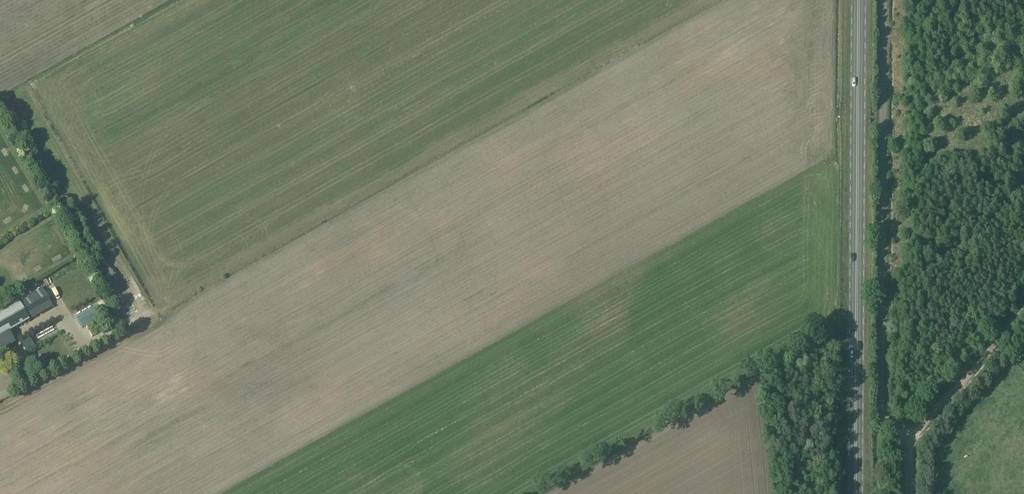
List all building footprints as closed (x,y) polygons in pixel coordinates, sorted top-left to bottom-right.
[(41,289),(0,313),(0,336),(51,306),(41,289)] [(100,305),(86,312),(90,318),(103,311),(100,305)] [(15,343),(8,331),(0,336),(0,351),(15,343)]
